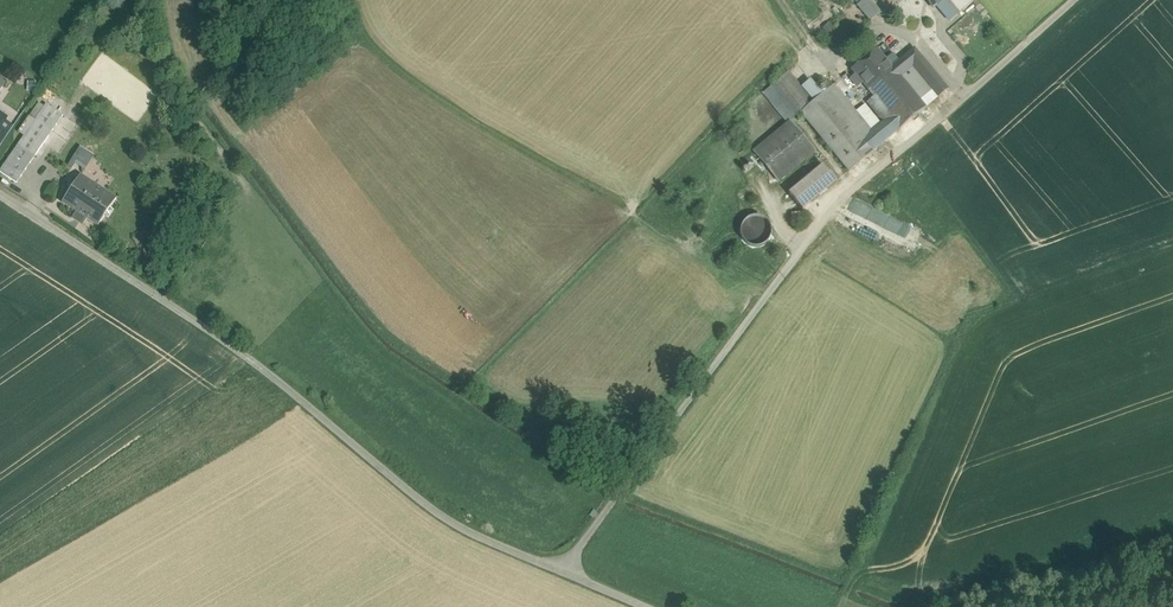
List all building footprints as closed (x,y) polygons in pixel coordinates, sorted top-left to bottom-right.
[(881,14),(870,0),(864,0),(856,6),(870,23),(881,14)] [(932,8),(942,0),(925,0),(932,8)] [(971,0),(947,0),(959,14),(973,2),(971,0)] [(891,67),(877,49),(851,71),(855,76),(850,79),(857,88),(862,84),(870,93),(895,73),(891,68),(891,67)] [(891,67),(891,68),(895,73),(870,93),(874,98),(866,104),(878,118),(884,122),(884,121),(895,134),(925,109),(918,100),(899,78),(912,67),(931,90),(938,98),(948,90),(914,49),(891,67)] [(912,67),(899,78),(918,100),(931,90),(912,67)] [(800,87),(788,73),(776,83),(800,113),(813,103),(800,87)] [(810,78),(800,87),(813,103),(823,94),(810,78)] [(800,113),(776,83),(764,92),(790,122),(800,113)] [(842,98),(833,86),(823,94),(833,106),(842,98)] [(918,100),(925,109),(938,98),(931,90),(918,100)] [(888,139),(876,127),(871,132),(855,113),(847,103),(837,111),(833,106),(823,94),(813,103),(800,113),(849,172),(888,139)] [(842,98),(833,106),(837,111),(847,103),(842,98)] [(24,137),(45,107),(39,103),(18,133),(24,137)] [(0,172),(17,183),(63,116),(46,105),(45,107),(24,137),(0,172)] [(863,107),(855,113),(871,132),(876,127),(879,125),(863,107)] [(876,127),(888,139),(895,134),(884,121),(884,122),(879,125),(876,127)] [(0,129),(0,145),(12,127),(4,122),(0,129)] [(790,122),(754,152),(778,182),(814,153),(790,122)] [(83,147),(69,165),(81,175),(95,156),(83,147)] [(823,166),(788,194),(802,211),(836,182),(823,166)] [(116,200),(80,176),(74,185),(71,183),(68,188),(71,190),(62,203),(76,212),(72,218),(82,225),(86,218),(98,226),(116,200)] [(849,211),(902,235),(907,224),(853,201),(849,211)] [(770,238),(771,232),(770,226),(766,222),(761,218),(755,217),(750,218),(745,222),(741,227),(740,233),(741,239),(745,244),(750,247),(756,248),(762,247),(767,243),(770,238)]
